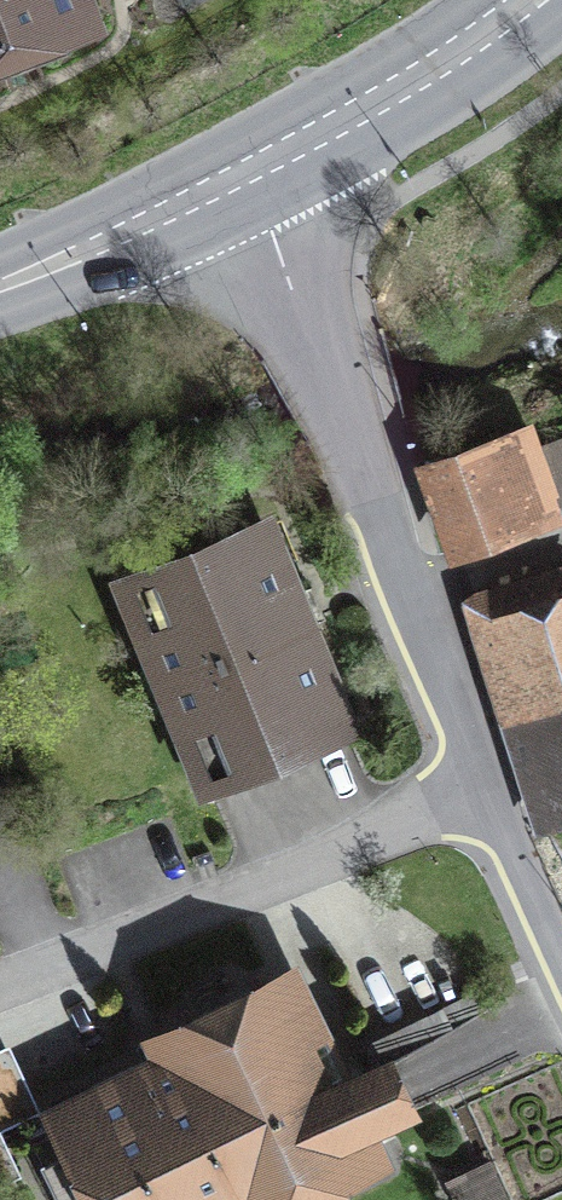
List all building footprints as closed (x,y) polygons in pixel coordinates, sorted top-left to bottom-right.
[(89,23),(81,0),(0,0),(0,56),(89,23)] [(557,510),(536,449),(531,434),(427,470),(456,551),(559,515),(557,510)] [(557,510),(561,509),(561,440),(553,443),(536,449),(557,510)] [(126,583),(207,781),(346,724),(265,526),(126,583)] [(474,596),(520,748),(540,742),(559,807),(561,807),(561,570),(474,596)] [(359,1156),(349,1133),(538,1052),(511,996),(483,1003),(478,987),(370,1046),(380,1069),(330,1093),(282,994),(175,1046),(182,1059),(28,1138),(58,1199),(268,1199),(359,1156)] [(489,1165),(451,1183),(459,1199),(505,1199),(489,1165)]
